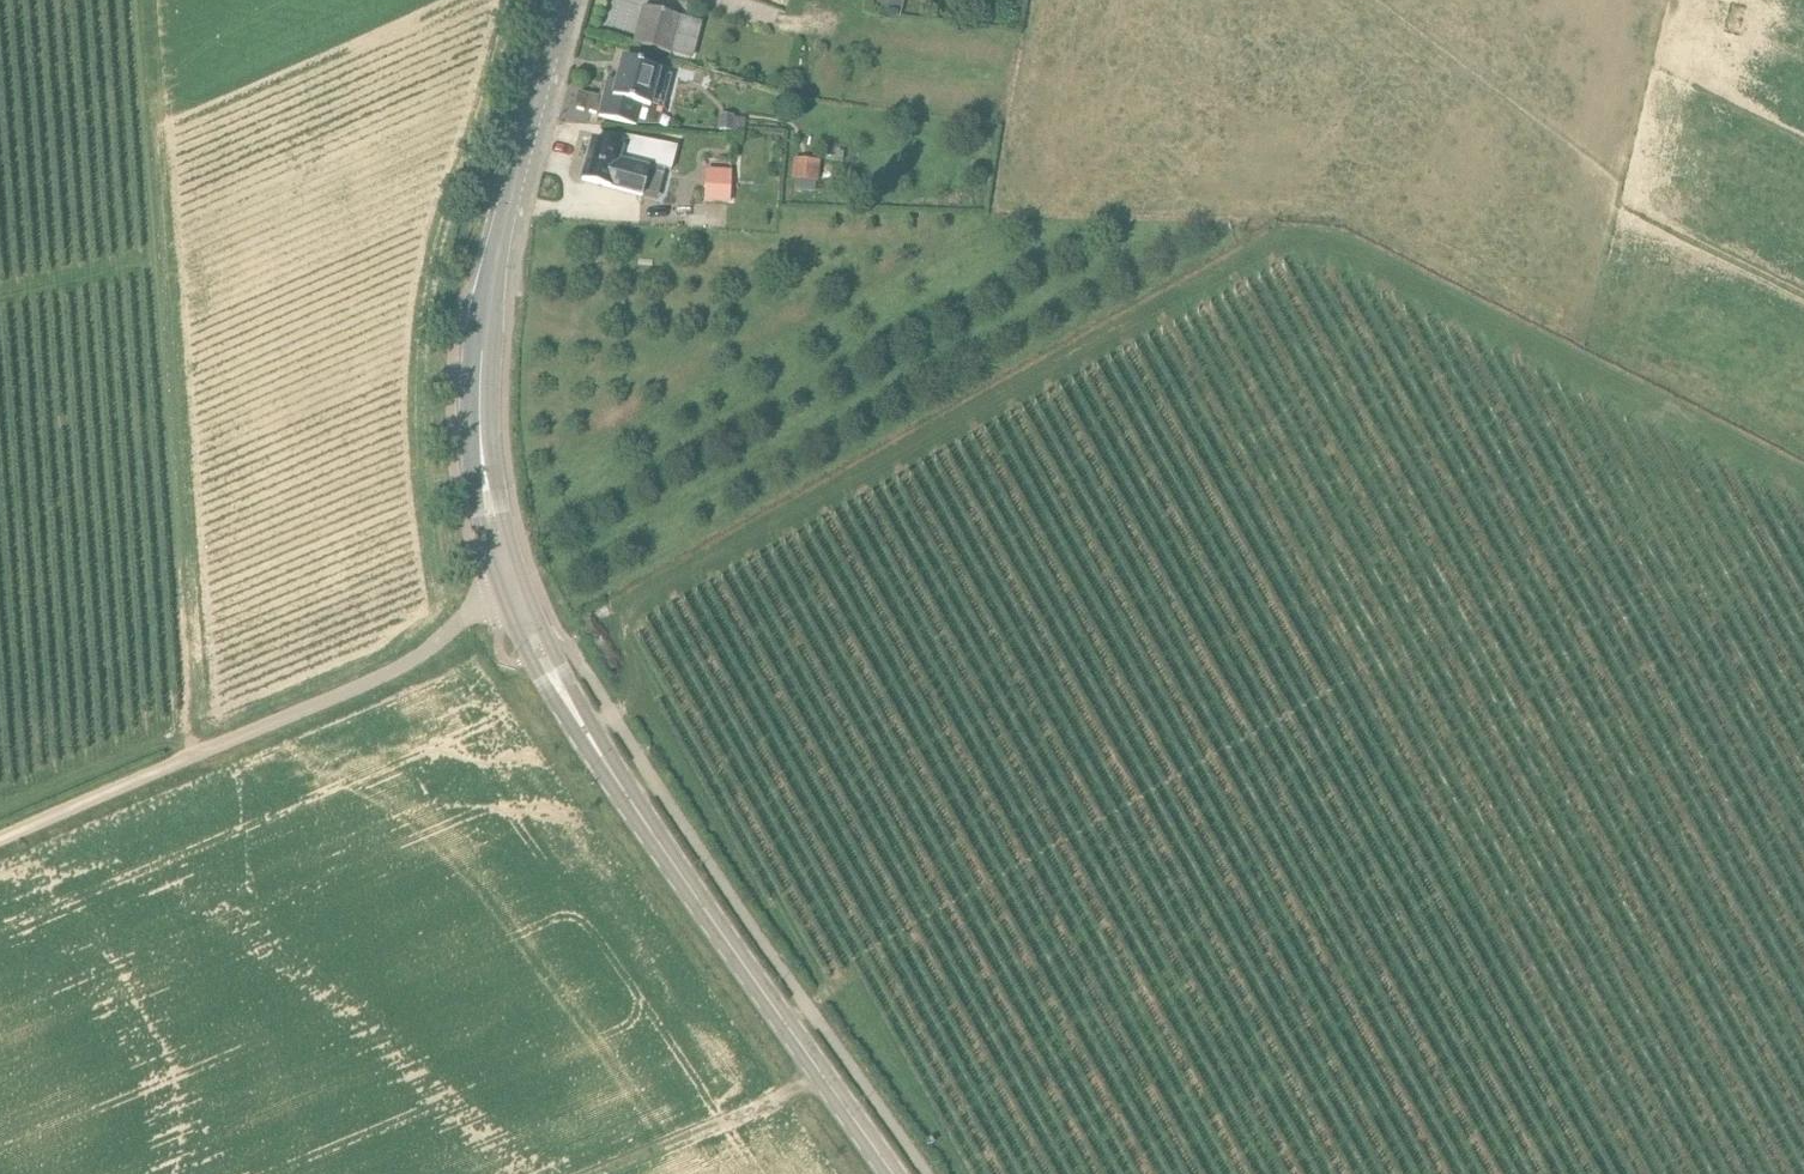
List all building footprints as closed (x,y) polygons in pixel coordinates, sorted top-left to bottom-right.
[(886,12),(890,0),(875,0),(873,9),(886,12)] [(681,17),(644,7),(634,44),(671,54),(681,17)] [(609,79),(599,117),(636,126),(642,106),(650,108),(654,92),(665,94),(669,75),(660,72),(660,71),(643,66),(643,64),(624,59),(617,82),(609,79)] [(734,116),(719,115),(717,131),(733,132),(734,116)] [(592,142),(582,181),(643,197),(649,171),(618,163),(621,150),(592,142)] [(706,201),(730,202),(732,160),(707,159),(706,201)] [(820,161),(793,159),(791,180),(818,183),(820,161)]
